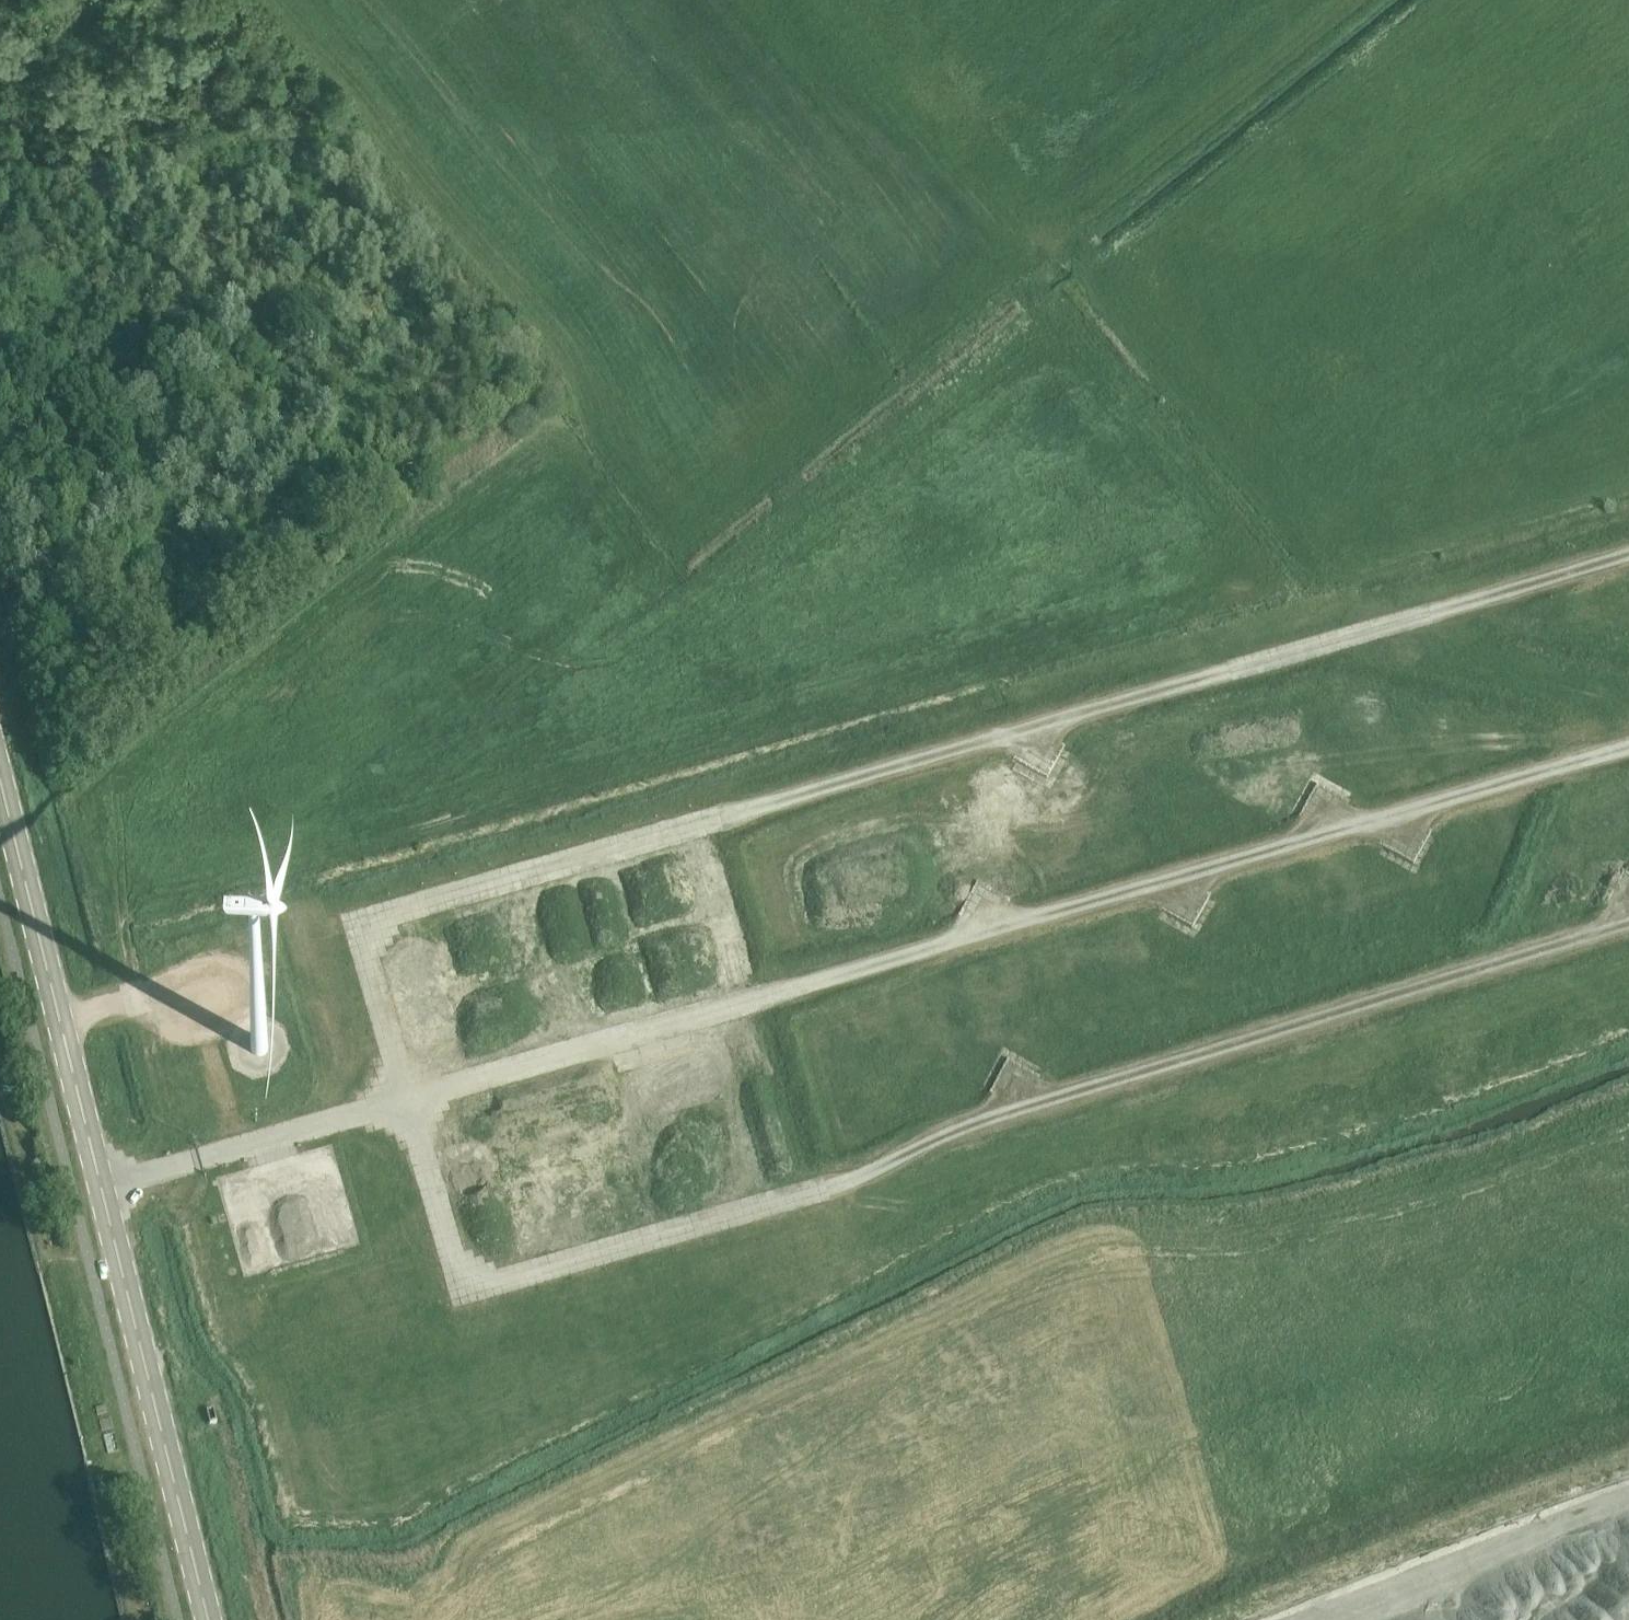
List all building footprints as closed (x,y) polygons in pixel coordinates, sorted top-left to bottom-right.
[(250,1046),(250,1047),(250,1049),(251,1051),(251,1052),(252,1054),(254,1055),(255,1056),(257,1057),(258,1057),(260,1057),(262,1057),(264,1056),(265,1055),(266,1054),(267,1052),(268,1051),(269,1049),(269,1048),(268,1046),(268,1044),(267,1043),(266,1041),(265,1040),(263,1039),(261,1039),(260,1039),(258,1039),(256,1039),(254,1040),(253,1041),(252,1042),(251,1044),(250,1046)]
